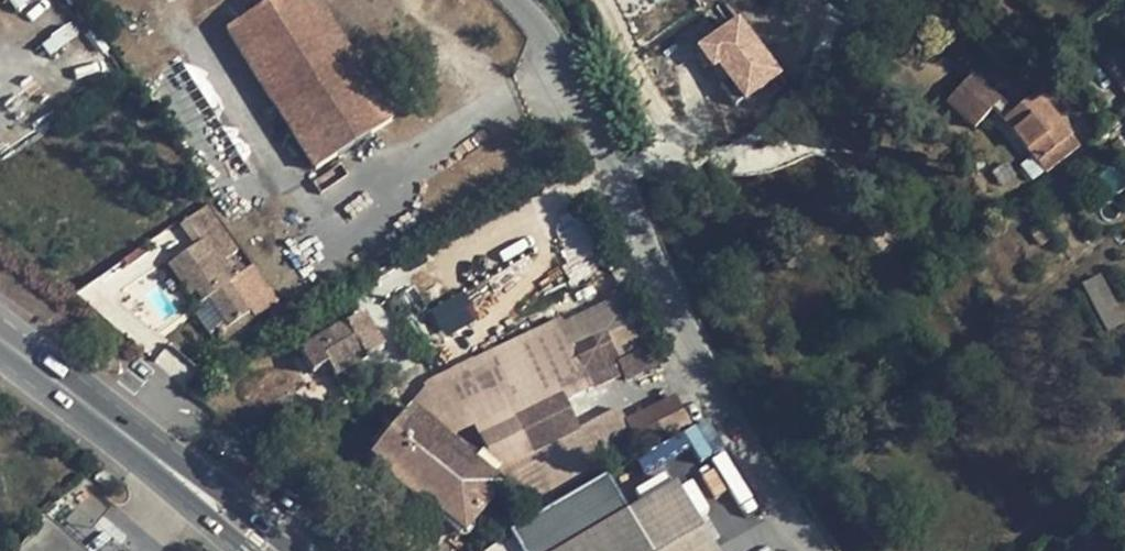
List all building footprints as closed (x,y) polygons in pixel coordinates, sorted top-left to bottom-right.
[(14,9),(27,0),(8,0),(14,9)] [(226,32),(314,170),(394,120),(317,0),(277,0),(226,32)] [(707,65),(729,104),(780,75),(743,12),(695,40),(709,64),(707,65)] [(1096,51),(1120,84),(1124,80),(1124,56),(1111,35),(1096,46),(1096,51)] [(972,74),(947,103),(975,128),(992,109),(1001,100),(972,74)] [(1015,113),(1005,120),(1034,156),(1045,171),(1046,172),(1079,145),(1038,94),(1015,113)] [(1001,100),(992,109),(1005,120),(1015,113),(1001,100)] [(1034,156),(1021,167),(1032,181),(1045,171),(1034,156)] [(210,210),(182,229),(196,247),(201,242),(213,260),(235,244),(210,210)] [(1054,238),(1044,224),(1032,232),(1041,246),(1054,238)] [(196,247),(169,266),(191,297),(195,294),(202,304),(209,298),(226,323),(214,330),(222,341),(237,330),(233,324),(247,315),(251,321),(277,303),(251,267),(229,282),(213,260),(201,242),(196,247)] [(75,296),(185,388),(202,372),(123,305),(122,303),(122,302),(122,298),(122,296),(123,294),(124,293),(130,288),(161,265),(147,245),(75,296)] [(1116,309),(1101,279),(1086,287),(1102,317),(1116,309)] [(195,294),(191,297),(198,307),(202,304),(195,294)] [(465,294),(432,306),(441,334),(475,322),(465,294)] [(226,323),(209,298),(202,304),(198,307),(193,310),(209,334),(214,330),(226,323)] [(435,384),(411,414),(433,432),(467,393),(514,479),(539,467),(552,495),(692,428),(674,396),(627,420),(619,405),(578,427),(562,393),(609,370),(596,343),(606,338),(626,384),(660,367),(651,347),(657,344),(640,306),(629,313),(622,298),(435,384)] [(362,314),(300,352),(313,374),(328,366),(335,378),(383,348),(362,314)] [(247,315),(233,324),(237,330),(251,321),(247,315)] [(408,412),(372,454),(401,480),(400,481),(399,482),(399,486),(400,488),(402,490),(405,493),(409,491),(412,490),(464,533),(500,489),(433,432),(411,414),(408,412)] [(627,514),(565,550),(649,550),(627,514)] [(45,520),(16,550),(81,550),(45,520)] [(484,550),(506,550),(500,541),(484,550)]
